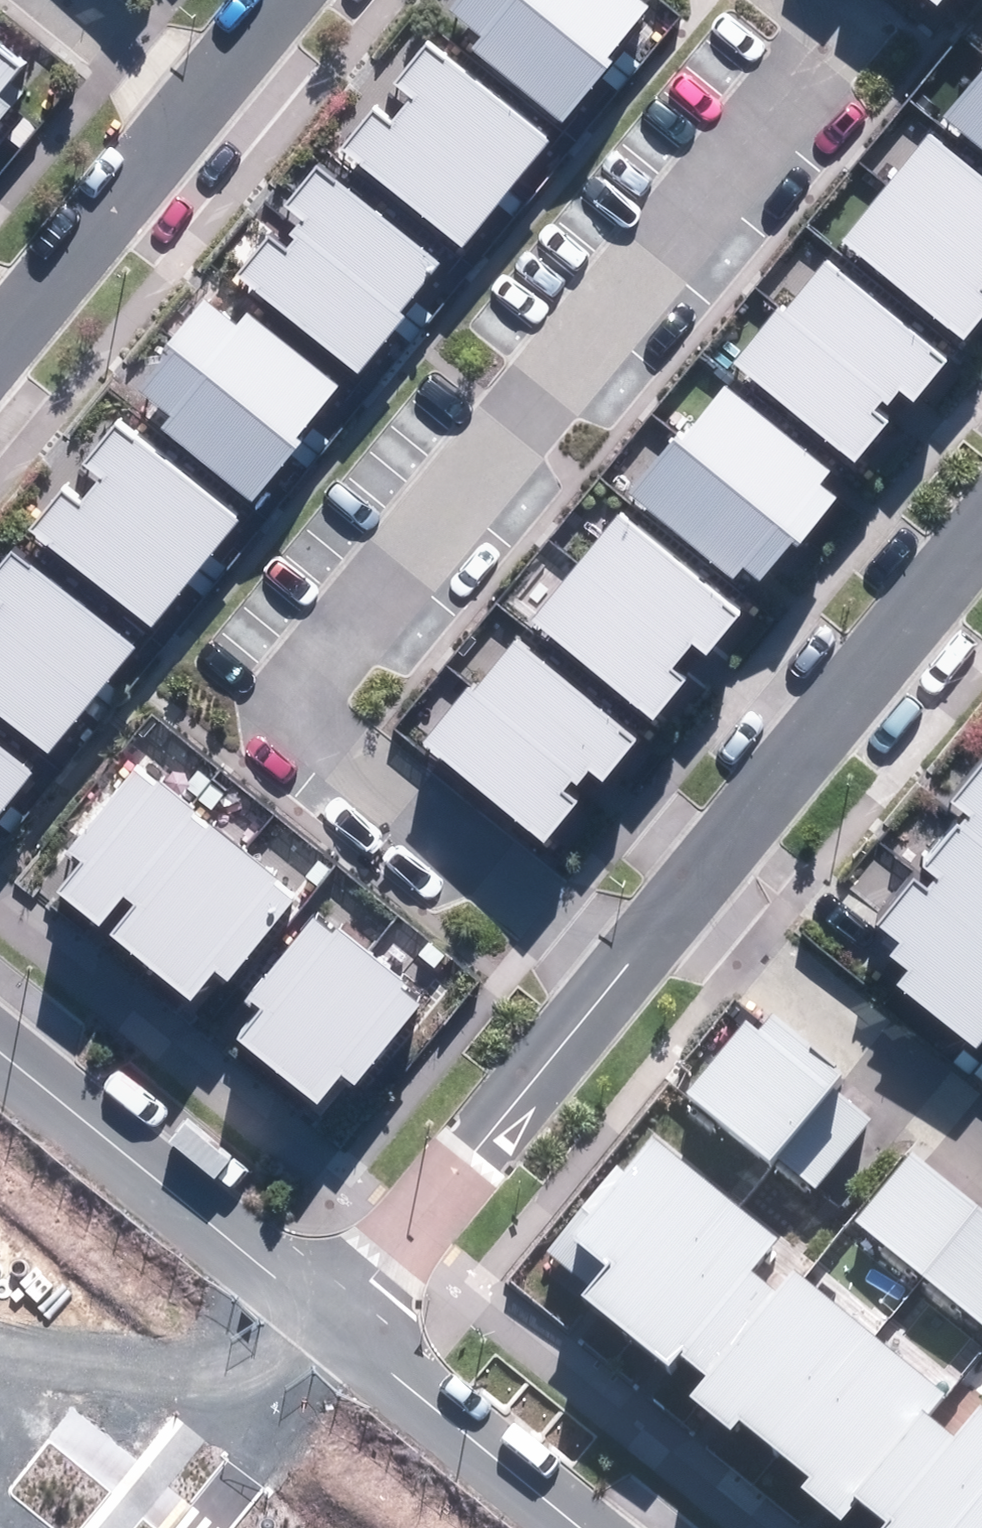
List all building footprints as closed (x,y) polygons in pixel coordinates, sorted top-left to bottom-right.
[(562,122),(612,61),(607,57),(649,7),(641,0),(460,0),(452,10),(484,36),(473,50),(562,122)] [(339,147),(464,246),(547,142),(424,44),(393,83),(411,98),(391,122),(371,107),(339,147)] [(15,107),(0,95),(24,67),(0,47),(0,125),(15,107)] [(943,115),(981,147),(981,68),(943,115)] [(963,338),(981,315),(981,287),(981,286),(981,285),(981,175),(932,134),(844,241),(963,338)] [(233,271),(357,372),(402,316),(396,312),(434,266),(317,171),(286,208),(305,223),(285,247),(265,232),(233,271)] [(732,362),(855,459),(887,418),(875,408),(883,398),(889,403),(900,389),(914,401),(949,357),(825,258),(782,311),(776,306),(732,362)] [(159,428),(250,503),(301,441),(296,437),(339,384),(249,311),(236,326),(203,299),(166,345),(171,350),(139,389),(170,415),(159,428)] [(744,569),(759,581),(795,539),(799,543),(838,496),(823,483),(832,473),(725,384),(633,493),(735,579),(744,569)] [(27,530),(152,629),(240,518),(118,423),(83,466),(100,480),(80,505),(60,490),(27,530)] [(533,622),(651,720),(685,680),(670,667),(691,642),(707,655),(742,614),(621,515),(533,622)] [(48,755),(134,647),(14,552),(0,569),(0,717),(48,755)] [(421,745),(543,842),(576,801),(564,791),(572,781),(578,786),(589,772),(603,783),(638,739),(514,641),(471,694),(465,689),(421,745)] [(31,773),(0,749),(0,813),(31,773)] [(976,1048),(981,1041),(981,762),(951,800),(970,815),(927,869),(937,878),(926,892),(913,881),(879,923),(903,942),(892,955),(911,970),(898,986),(976,1048)] [(214,972),(226,982),(296,898),(137,766),(68,848),(82,860),(56,891),(98,926),(122,896),(134,906),(110,935),(190,1001),(214,972)] [(237,1041),(316,1104),(340,1075),(354,1087),(420,1006),(400,990),(405,984),(337,929),(332,935),(312,919),(246,1000),(261,1011),(237,1041)] [(777,1156),(816,1187),(872,1119),(833,1087),(843,1074),(770,1015),(760,1027),(751,1020),(688,1097),(770,1163),(777,1156)] [(957,1441),(927,1414),(944,1394),(796,1268),(775,1292),(751,1271),(778,1239),(655,1135),(624,1170),(618,1165),(547,1248),(589,1284),(582,1292),(669,1366),(681,1353),(708,1376),(690,1397),(726,1428),(737,1416),(808,1476),(800,1485),(840,1519),(857,1499),(885,1523),(881,1527),(981,1527),(981,1412),(957,1441)] [(981,1324),(981,1207),(911,1149),(853,1220),(981,1324)]
